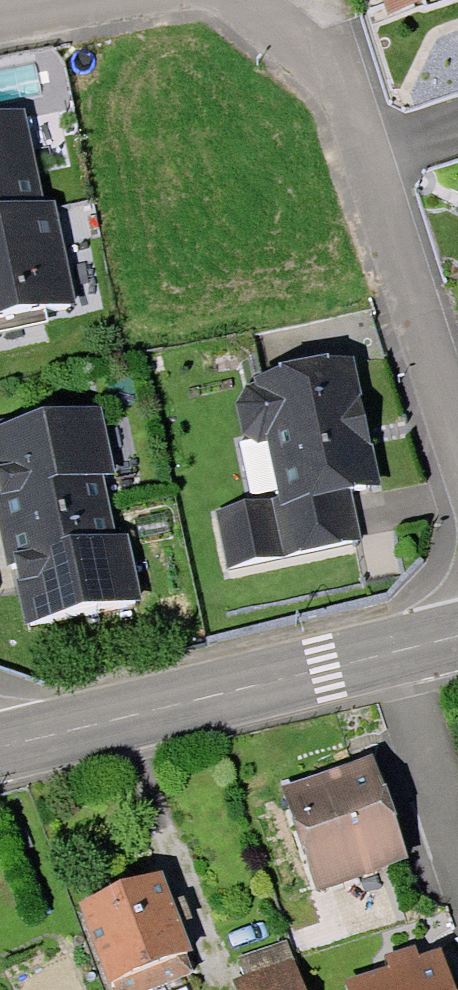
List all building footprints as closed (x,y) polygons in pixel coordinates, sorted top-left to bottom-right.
[(41,215),(21,119),(0,123),(0,223),(41,215)] [(41,215),(0,223),(0,322),(71,308),(51,213),(41,215)] [(347,494),(366,490),(354,433),(360,431),(357,417),(347,371),(264,389),(265,395),(250,398),(243,409),(248,434),(260,441),(274,438),(288,504),(273,507),(284,557),(358,541),(347,494)] [(104,513),(97,480),(109,477),(96,416),(0,436),(0,474),(11,482),(14,495),(4,497),(0,498),(0,505),(6,534),(104,513)] [(372,488),(360,431),(354,433),(366,490),(372,488)] [(4,497),(14,495),(11,482),(0,474),(0,476),(3,489),(4,497)] [(284,557),(273,507),(218,518),(229,568),(284,557)] [(104,513),(6,534),(14,570),(19,568),(29,566),(32,580),(24,592),(32,627),(136,605),(123,544),(111,546),(104,513)] [(29,566),(19,568),(21,578),(24,592),(32,580),(29,566)] [(286,797),(319,891),(407,859),(374,767),(323,785),(286,797)] [(118,989),(154,989),(193,975),(186,959),(189,957),(160,883),(126,896),(85,912),(114,986),(116,985),(118,989)] [(350,989),(446,989),(436,960),(349,987),(350,989)] [(301,980),(273,989),(305,989),(301,980)]
